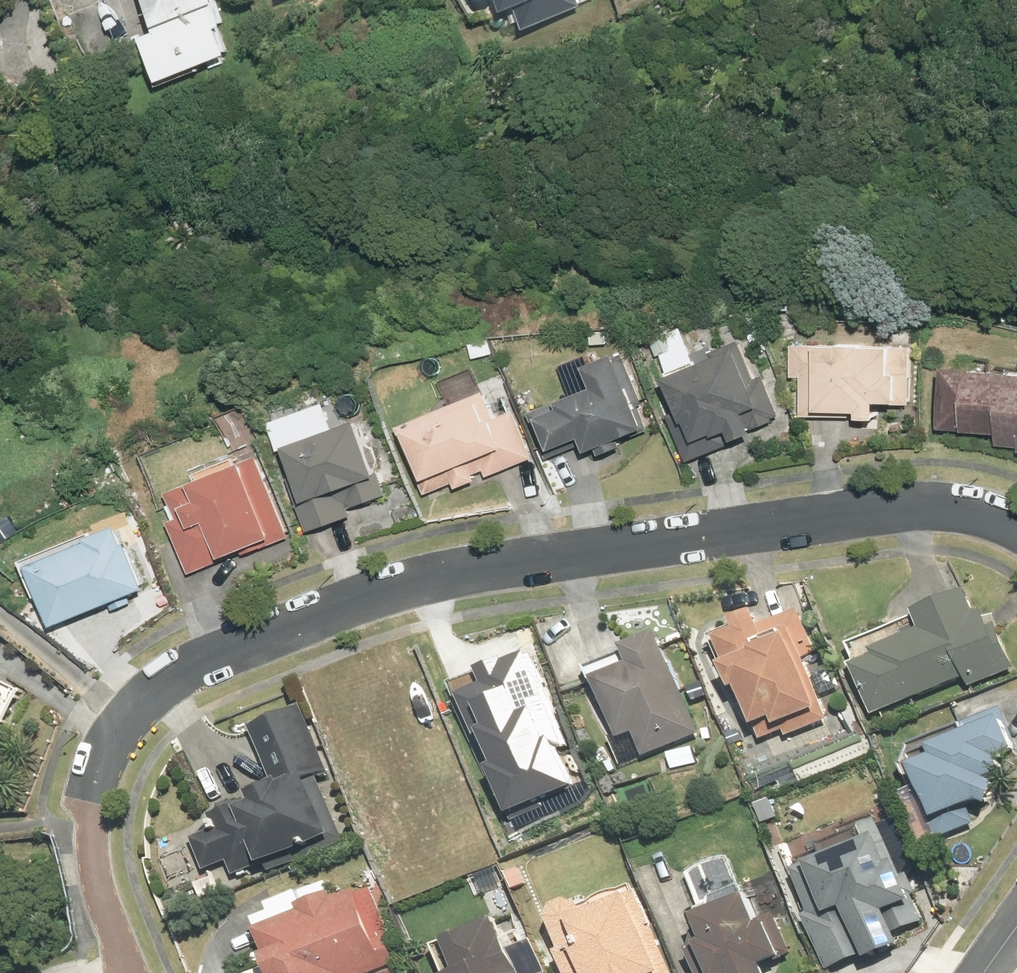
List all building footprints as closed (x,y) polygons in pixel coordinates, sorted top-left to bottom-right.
[(215,0),(148,0),(160,30),(143,36),(160,81),(235,53),(215,0)] [(750,338),(662,372),(678,411),(667,415),(685,461),(783,422),(750,338)] [(911,345),(802,344),(802,419),(875,419),(875,404),(910,404),(911,345)] [(653,425),(622,350),(584,365),(592,387),(529,413),(547,458),(583,443),(587,452),(653,425)] [(942,365),(937,427),(996,432),(994,449),(1016,451),(1016,371),(942,365)] [(483,391),(397,426),(428,502),(534,458),(514,410),(494,418),(483,391)] [(278,449),(307,530),(388,500),(358,419),(278,449)] [(160,493),(190,571),(289,534),(260,456),(160,493)] [(28,559),(53,623),(148,586),(123,522),(28,559)] [(850,658),(874,715),(965,677),(969,688),(1014,669),(986,604),(974,609),(965,588),(913,610),(921,629),(850,658)] [(758,616),(714,636),(762,745),(829,716),(802,656),(815,650),(796,607),(761,623),(758,616)] [(588,679),(621,763),(700,732),(660,631),(621,646),(628,664),(588,679)] [(490,681),(461,693),(513,815),(581,787),(565,749),(573,746),(533,652),(511,661),(510,654),(483,665),(490,681)] [(18,691),(0,683),(0,728),(18,691)] [(225,860),(233,880),(345,837),(322,776),(331,773),(305,703),(273,715),(295,772),(205,806),(214,830),(194,838),(206,868),(225,860)] [(939,836),(974,822),(970,810),(1003,797),(995,777),(1005,773),(999,758),(1016,751),(1016,741),(1004,707),(904,746),(939,836)] [(886,830),(785,867),(824,972),(900,943),(895,931),(920,922),(886,830)] [(364,876),(250,923),(271,972),(401,972),(404,972),(364,876)] [(565,972),(673,972),(638,884),(581,906),(576,896),(540,910),(565,972)] [(689,917),(712,972),(766,972),(763,965),(793,953),(776,913),(759,920),(748,893),(689,917)] [(506,917),(433,946),(443,972),(527,972),(506,917)]
